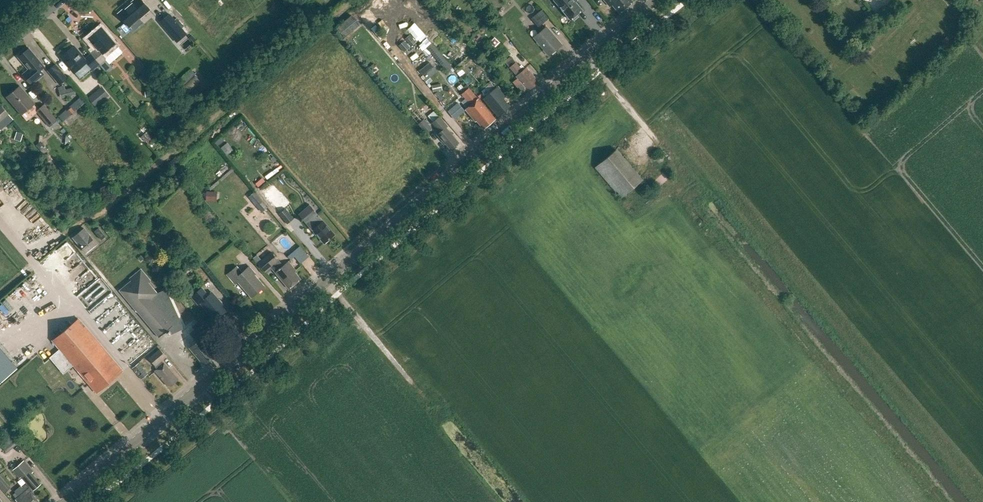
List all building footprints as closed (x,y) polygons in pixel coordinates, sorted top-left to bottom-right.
[(150,9),(142,0),(135,0),(118,14),(129,27),(131,25),(135,30),(144,22),(140,18),(150,9)] [(571,20),(582,10),(574,0),(554,0),(571,20)] [(620,12),(633,1),(632,0),(605,0),(610,6),(613,4),(620,12)] [(542,9),(531,18),(538,26),(549,18),(542,9)] [(169,14),(160,22),(172,36),(177,42),(187,34),(182,29),(169,14)] [(352,16),(335,30),(343,40),(360,25),(352,16)] [(414,22),(406,27),(415,41),(423,35),(414,22)] [(561,44),(547,26),(534,37),(549,54),(561,44)] [(101,27),(88,38),(97,48),(90,53),(99,64),(106,58),(110,63),(122,52),(114,43),(101,27)] [(410,35),(405,39),(411,47),(416,42),(410,35)] [(422,41),(427,47),(432,43),(427,37),(422,41)] [(410,47),(404,41),(398,46),(404,52),(410,47)] [(428,47),(449,72),(454,68),(433,43),(428,47)] [(73,45),(60,56),(74,72),(86,62),(92,69),(99,64),(90,53),(84,58),(73,45)] [(498,52),(503,59),(511,52),(505,46),(498,52)] [(24,64),(29,69),(23,74),(32,84),(44,74),(41,70),(45,67),(29,48),(20,56),(26,63),(24,64)] [(516,75),(528,89),(538,81),(526,67),(523,70),(516,62),(515,62),(510,56),(505,61),(510,67),(517,75),(516,75)] [(463,60),(454,68),(463,78),(472,71),(463,60)] [(55,63),(47,70),(59,85),(67,78),(55,63)] [(373,64),(369,68),(374,74),(378,70),(373,64)] [(139,76),(147,86),(156,79),(148,69),(139,76)] [(190,69),(173,85),(183,96),(200,80),(190,69)] [(59,87),(63,98),(77,94),(75,87),(66,89),(65,85),(59,87)] [(109,94),(102,85),(88,97),(95,106),(109,94)] [(7,97),(22,114),(35,103),(20,86),(7,97)] [(492,107),(492,108),(498,115),(510,106),(503,98),(505,96),(496,86),(485,96),(490,101),(488,102),(492,107)] [(471,114),(482,103),(469,87),(462,93),(471,104),(465,108),(471,114)] [(60,116),(65,121),(82,105),(77,100),(60,116)] [(46,102),(37,109),(50,126),(59,119),(46,102)] [(477,119),(483,128),(495,118),(482,103),(471,114),(476,120),(477,119)] [(1,130),(14,118),(2,105),(0,107),(0,128),(1,130)] [(425,116),(419,122),(428,132),(434,126),(425,116)] [(440,131),(437,133),(445,143),(446,143),(451,149),(459,142),(453,136),(454,136),(446,127),(448,125),(440,116),(432,122),(440,131)] [(595,167),(621,198),(639,182),(613,152),(595,167)] [(657,186),(666,179),(661,173),(652,180),(657,186)] [(249,196),(263,212),(268,207),(255,191),(249,196)] [(206,201),(214,201),(215,192),(207,192),(206,201)] [(273,205),(279,213),(286,207),(280,200),(273,205)] [(279,213),(287,223),(290,221),(294,217),(286,207),(279,213)] [(334,234),(323,221),(317,214),(315,211),(303,221),(306,224),(306,223),(312,230),(313,230),(324,243),(334,234)] [(73,237),(86,253),(97,244),(84,228),(73,237)] [(101,240),(105,236),(98,228),(94,231),(101,240)] [(297,244),(284,255),(288,260),(292,257),(297,263),(306,255),(297,244)] [(270,267),(289,288),(300,279),(294,271),(295,270),(288,261),(283,266),(272,252),(262,260),(257,255),(254,258),(258,263),(265,272),(270,267)] [(240,273),(236,267),(227,274),(235,284),(238,281),(251,297),(264,286),(254,275),(255,274),(249,266),(240,273)] [(150,280),(141,269),(129,278),(131,280),(119,290),(159,337),(166,331),(169,334),(173,330),(180,327),(181,328),(183,327),(166,289),(157,293),(148,282),(150,280)] [(192,296),(199,304),(201,303),(215,319),(226,310),(211,292),(207,295),(201,288),(192,296)] [(122,371),(78,319),(52,340),(96,393),(122,371)] [(197,342),(190,348),(203,364),(216,353),(203,338),(208,334),(198,321),(192,326),(195,329),(190,334),(197,342)] [(17,367),(0,347),(0,382),(17,367)] [(167,386),(169,384),(171,386),(178,380),(164,363),(162,360),(166,357),(159,349),(149,358),(158,368),(155,371),(167,386)] [(133,367),(142,379),(148,373),(139,362),(133,367)] [(1,445),(7,453),(17,445),(10,437),(1,445)] [(13,470),(20,478),(21,476),(27,482),(27,483),(22,487),(21,485),(14,491),(18,495),(15,498),(17,501),(18,501),(37,501),(38,501),(33,495),(33,493),(31,490),(40,483),(31,473),(33,472),(24,461),(13,470)]
